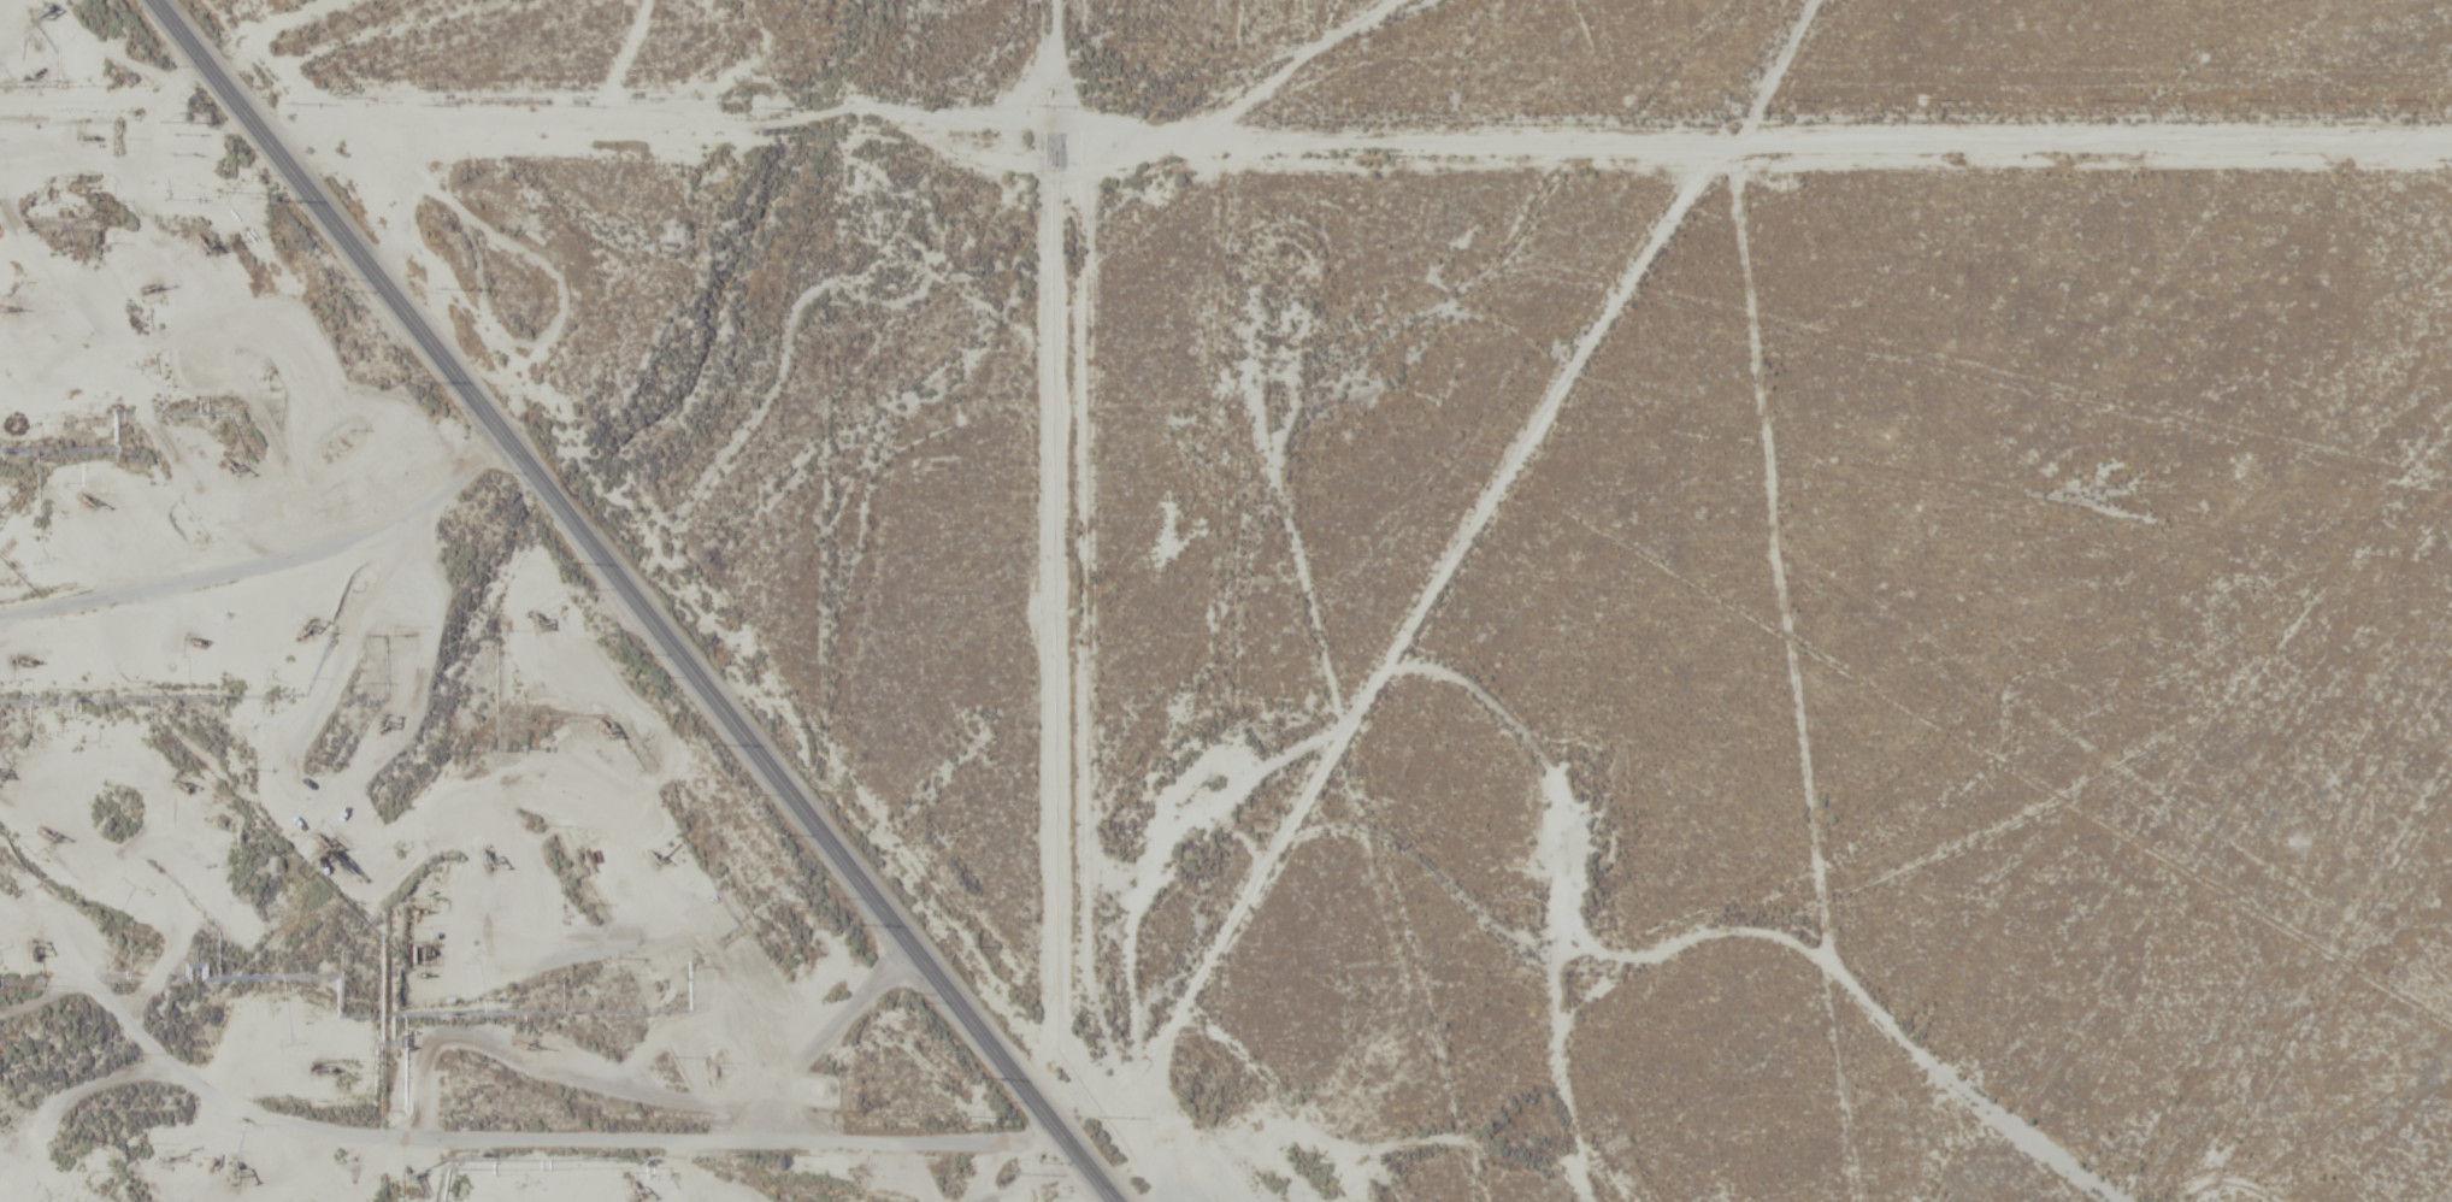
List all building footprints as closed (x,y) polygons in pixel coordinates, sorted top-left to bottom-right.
[(200,981),(200,965),(184,965),(184,981),(200,981)]
